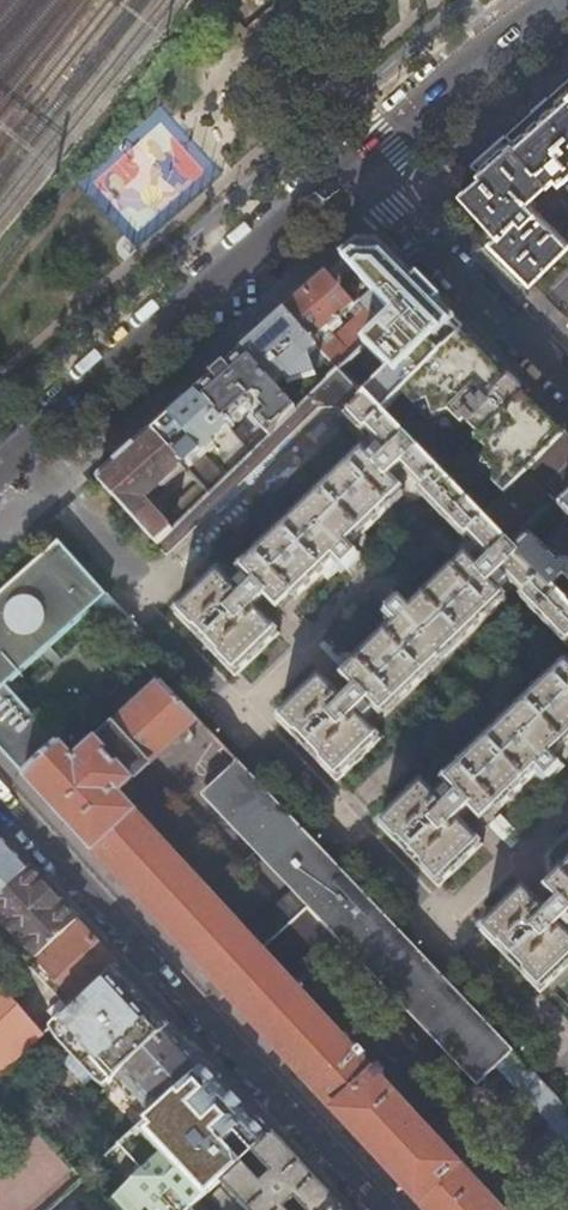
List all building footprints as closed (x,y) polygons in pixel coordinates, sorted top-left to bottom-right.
[(473,165),(481,174),(460,192),(496,230),(492,234),(496,237),(492,242),(531,282),(567,245),(567,241),(530,203),(535,199),(532,196),(550,181),(551,182),(557,177),(561,181),(567,174),(567,81),(473,165)] [(354,251),(342,262),(394,318),(339,368),(340,370),(383,413),(404,392),(465,332),(433,300),(384,252),(354,251)] [(322,349),(339,368),(394,318),(342,262),(316,285),(286,311),(322,349)] [(242,351),(276,389),(322,349),(286,311),(275,322),(242,351)] [(515,382),(465,332),(404,392),(415,403),(429,400),(432,414),(449,411),(462,423),(465,419),(479,433),(475,437),(488,449),(483,465),(495,468),(492,481),(506,495),(567,434),(515,382)] [(218,371),(197,391),(231,428),(253,409),(252,400),(256,397),(260,400),(264,399),(266,401),(264,402),(263,402),(263,403),(262,403),(262,405),(262,406),(262,407),(263,408),(266,411),(258,417),(258,423),(270,435),(296,411),(282,395),(276,389),(242,351),(218,371)] [(296,411),(270,435),(258,446),(251,453),(208,494),(186,516),(156,543),(166,554),(321,410),(340,411),(365,437),(368,435),(377,445),(367,455),(365,452),(320,493),(322,496),(285,530),(283,528),(238,569),(227,580),(218,571),(174,613),(191,630),(193,629),(196,629),(220,653),(220,657),(218,658),(235,675),(278,632),(255,608),(265,598),(278,611),(292,598),(294,599),(322,574),(331,565),(336,571),(342,565),(344,567),(359,554),(357,552),(351,546),(366,532),(394,506),(392,504),(404,492),(391,479),(402,470),(422,491),(419,494),(467,544),(470,542),(491,563),(481,573),(468,560),(456,571),(454,569),(427,594),(412,609),(404,601),(403,600),(389,613),(391,615),(385,621),(392,627),(384,635),(355,662),(357,663),(344,676),(355,688),(344,699),(320,675),(276,717),(292,733),(293,732),(297,732),(322,757),(321,761),(320,762),(338,780),(381,736),(374,729),(384,718),(427,676),(425,673),(460,639),(464,643),(507,601),(506,599),(516,589),(525,599),(523,601),(567,647),(567,606),(567,605),(517,553),(483,518),(383,413),(340,370),(296,411)] [(231,430),(231,428),(197,391),(175,410),(152,431),(188,473),(208,494),(251,453),(246,447),(243,444),(206,479),(192,465),(208,450),(212,455),(216,451),(212,447),(230,431),(231,430)] [(185,475),(188,473),(152,431),(126,454),(98,479),(156,543),(186,516),(180,510),(165,524),(145,502),(159,490),(160,491),(162,492),(163,492),(164,491),(165,491),(166,490),(184,473),(185,475)] [(567,434),(506,495),(483,518),(517,553),(532,537),(559,510),(567,501),(567,435),(567,434)] [(253,441),(246,447),(251,453),(258,446),(253,441)] [(559,510),(567,519),(567,501),(559,510)] [(371,538),(366,532),(351,546),(357,552),(371,538)] [(560,565),(532,537),(517,553),(567,605),(567,603),(567,565),(560,565)] [(103,594),(60,545),(0,599),(0,749),(25,776),(58,744),(7,686),(89,608),(88,608),(103,594)] [(336,571),(331,565),(322,574),(328,579),(336,571)] [(420,587),(404,601),(412,609),(427,594),(420,587)] [(89,608),(130,652),(147,636),(105,593),(89,608)] [(392,627),(385,621),(377,628),(384,635),(392,627)] [(93,709),(105,722),(153,676),(141,663),(93,709)] [(525,706),(527,709),(491,743),(488,741),(444,783),(434,792),(421,778),(377,821),(394,838),(395,836),(398,836),(421,860),(422,864),(420,865),(440,887),(484,844),(461,820),(471,811),(484,824),(499,810),(501,812),(527,787),(538,777),(544,783),(549,778),(551,780),(564,767),(562,765),(556,760),(567,749),(567,665),(525,706)] [(491,1199),(563,1132),(567,1138),(567,1110),(532,1073),(526,1078),(542,1095),(538,1099),(539,1107),(556,1125),(484,1191),(469,1175),(379,1076),(296,985),(343,942),(476,1083),(511,1051),(237,763),(201,795),(292,890),(247,931),(139,816),(117,792),(126,784),(195,720),(160,683),(91,747),(75,762),(58,744),(25,776),(61,816),(97,855),(338,1113),(382,1161),(423,1206),(427,1209),(500,1209),(491,1199)] [(562,765),(567,760),(567,749),(556,760),(562,765)] [(538,777),(527,787),(534,793),(544,783),(538,777)] [(27,866),(5,843),(0,837),(0,891),(27,866)] [(78,921),(66,908),(27,866),(0,891),(0,922),(2,924),(31,965),(78,921)] [(560,875),(562,876),(547,890),(559,904),(549,913),(525,888),(481,930),(496,947),(498,945),(502,945),(525,970),(526,974),(525,976),(541,994),(567,968),(567,868),(560,875)] [(78,921),(31,965),(71,1008),(114,968),(118,965),(111,957),(78,921)] [(141,998),(114,968),(71,1008),(40,1036),(39,1038),(94,1099),(137,1059),(169,1029),(141,998)] [(40,1036),(0,992),(0,1074),(39,1038),(40,1036)] [(169,1029),(137,1059),(156,1080),(152,1085),(147,1085),(135,1097),(143,1106),(141,1107),(145,1111),(147,1110),(151,1115),(203,1067),(208,1062),(202,1056),(173,1025),(169,1029)] [(108,1205),(113,1209),(194,1209),(191,1207),(206,1193),(208,1196),(269,1138),(249,1116),(203,1067),(151,1115),(119,1146),(143,1173),(108,1205)] [(342,1208),(327,1191),(274,1134),(269,1138),(208,1196),(207,1197),(219,1209),(339,1209),(342,1208)]
